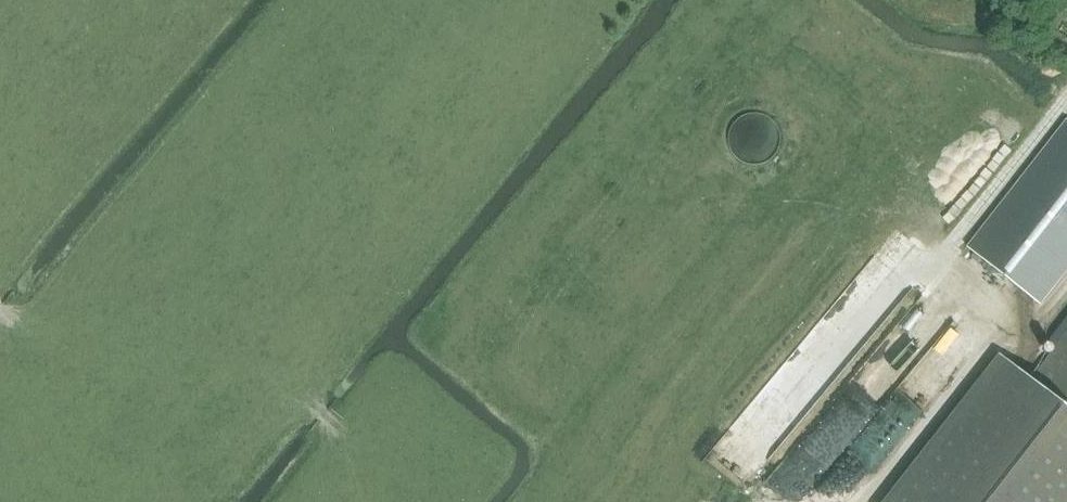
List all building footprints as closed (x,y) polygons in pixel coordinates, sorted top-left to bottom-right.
[(780,140),(780,134),(780,129),(779,124),(777,121),(774,117),(767,112),(762,110),(758,109),(753,109),(747,111),(740,115),(734,123),(732,127),(731,133),(732,138),(733,143),(737,150),(741,153),(745,156),(754,158),(762,158),(767,156),(772,153),(774,150),(778,145),(780,140)] [(1066,118),(967,245),(976,254),(1041,304),(1066,270),(1066,119),(1066,118)] [(1031,380),(1003,358),(889,501),(1066,501),(1066,334),(1031,380)]
